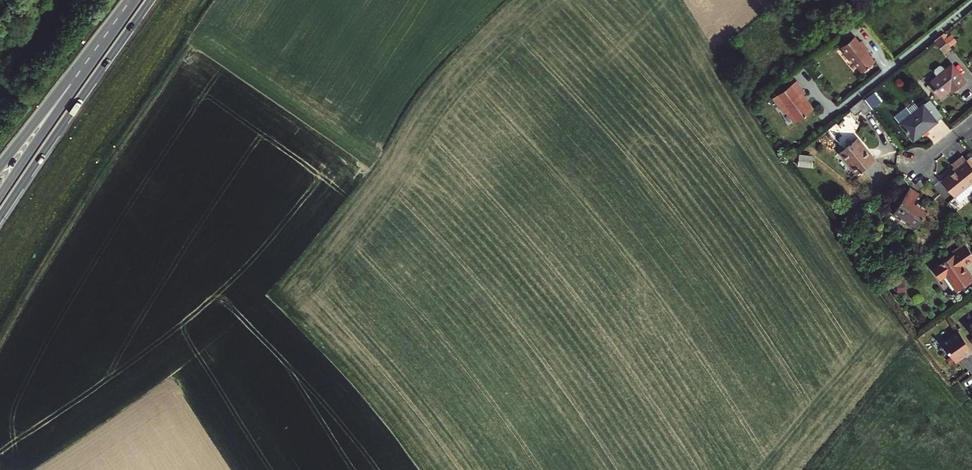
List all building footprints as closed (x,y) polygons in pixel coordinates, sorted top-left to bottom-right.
[(942,35),(934,41),(944,53),(952,47),(942,35)] [(843,46),(847,51),(844,53),(851,60),(853,58),(863,70),(876,60),(863,45),(865,43),(862,39),(860,41),(856,36),(843,46)] [(937,75),(931,81),(936,87),(933,89),(940,97),(951,88),(956,84),(959,88),(966,82),(952,64),(945,69),(942,65),(939,65),(934,68),(934,72),(937,75)] [(797,80),(773,98),(785,114),(789,112),(797,122),(815,109),(803,94),(806,92),(797,80)] [(864,99),(852,109),(857,115),(862,110),(866,115),(872,110),(864,99)] [(943,116),(929,99),(900,122),(914,139),(943,116)] [(858,138),(840,152),(858,173),(875,159),(858,138)] [(941,179),(954,195),(971,181),(971,166),(966,159),(963,154),(952,163),(956,167),(941,179)] [(919,193),(909,187),(893,212),(916,227),(927,208),(915,200),(919,193)] [(934,266),(942,277),(948,272),(959,287),(971,278),(971,271),(967,264),(971,261),(971,248),(966,240),(953,249),(955,251),(934,266)] [(960,330),(943,342),(957,362),(967,355),(968,356),(971,354),(971,348),(960,330)]
